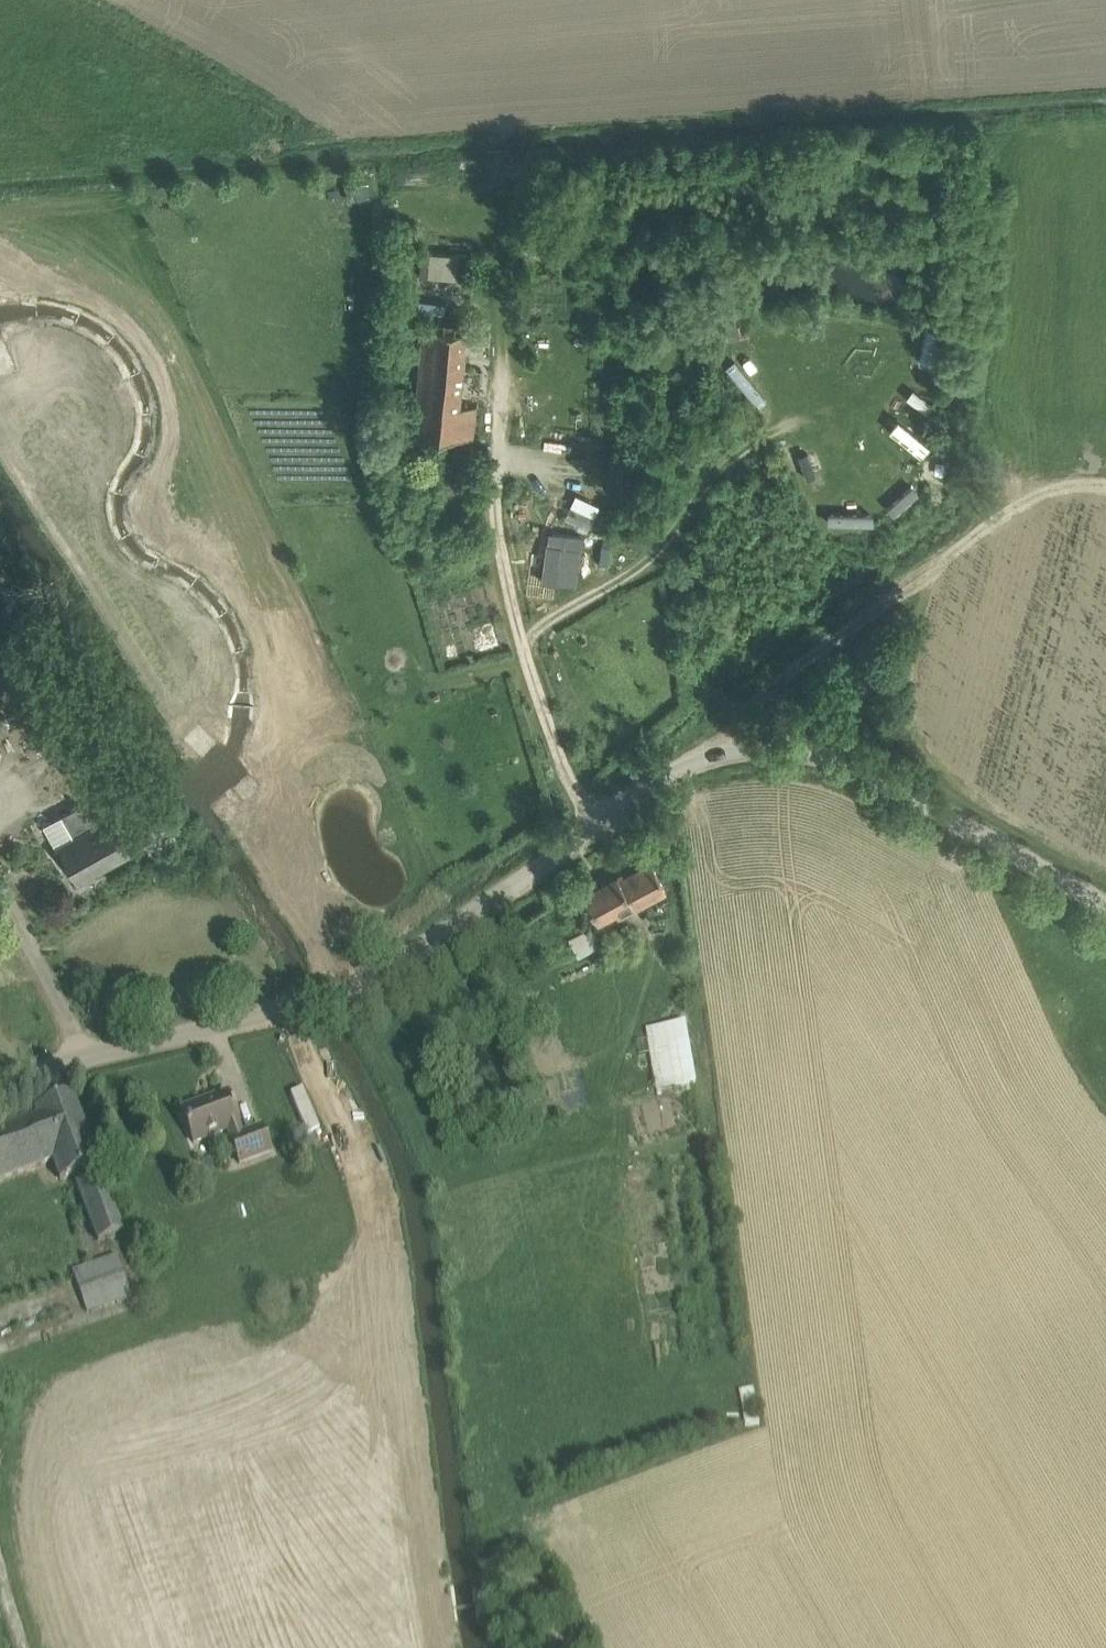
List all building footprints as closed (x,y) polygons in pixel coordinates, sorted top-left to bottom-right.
[(347,197),(367,196),(366,183),(347,184),(347,197)] [(420,273),(459,275),(460,250),(421,248),(420,273)] [(464,328),(422,325),(413,434),(473,437),(475,406),(458,405),(464,328)] [(576,584),(582,536),(549,532),(543,580),(576,584)] [(808,712),(817,716),(820,710),(819,705),(814,703),(810,706),(808,712)] [(44,825),(58,850),(61,848),(79,881),(132,851),(113,817),(103,822),(76,773),(48,789),(58,809),(63,807),(66,812),(44,825)] [(584,894),(598,920),(616,911),(619,916),(667,891),(652,862),(625,877),(623,873),(584,894)] [(570,938),(579,954),(601,943),(592,927),(570,938)] [(683,1022),(644,1028),(655,1090),(694,1084),(683,1022)] [(230,1139),(240,1165),(272,1153),(262,1128),(242,1135),(239,1127),(241,1126),(228,1093),(181,1110),(194,1144),(229,1131),(232,1139),(230,1139)] [(53,1162),(60,1181),(99,1166),(73,1097),(34,1112),(36,1117),(0,1131),(0,1181),(53,1162)] [(76,1183),(98,1242),(124,1232),(102,1173),(76,1183)] [(3,1315),(79,1290),(87,1314),(132,1299),(118,1255),(91,1265),(80,1232),(66,1236),(60,1220),(0,1239),(0,1307),(3,1315)]
